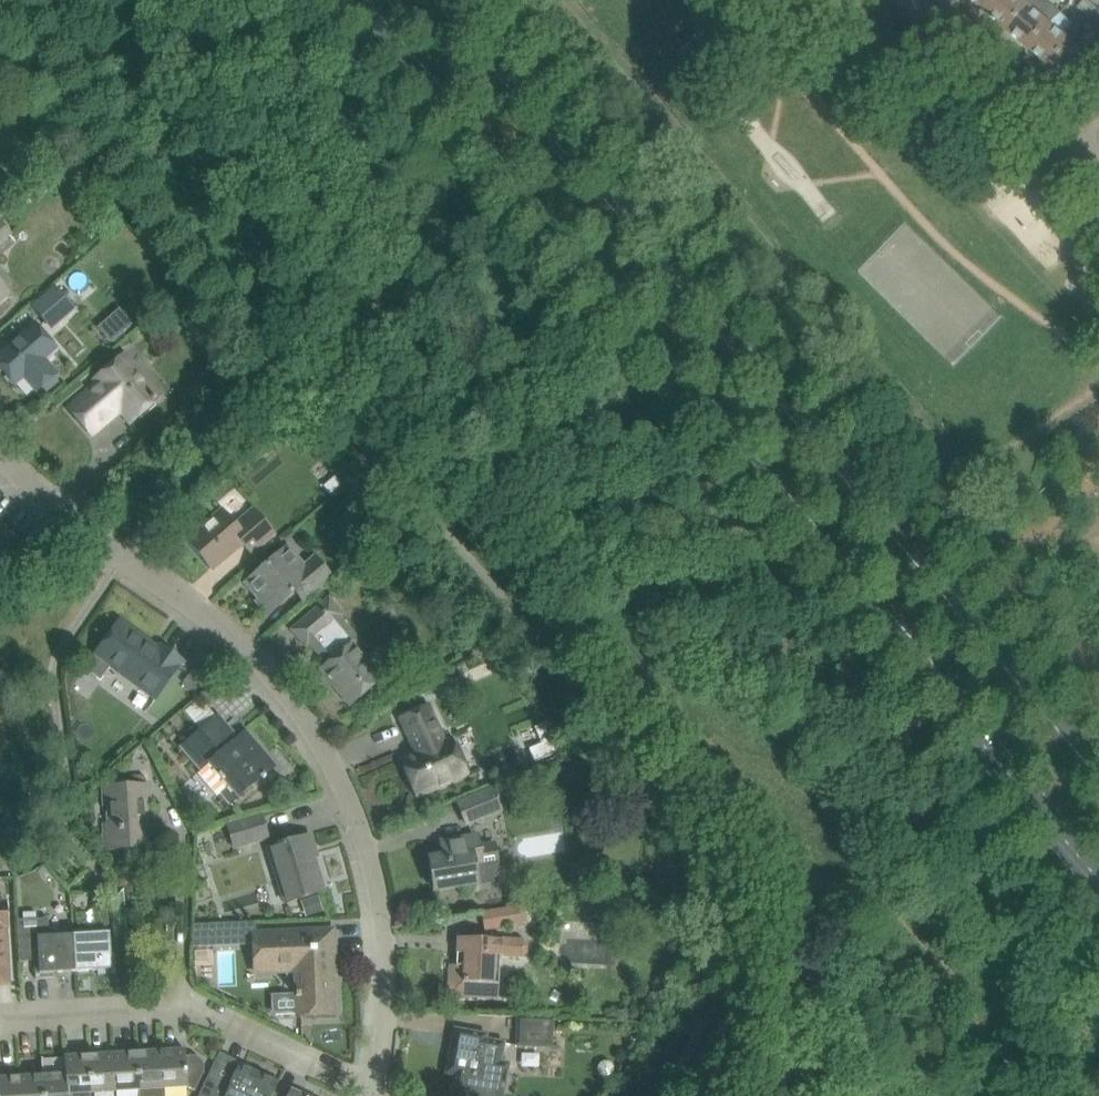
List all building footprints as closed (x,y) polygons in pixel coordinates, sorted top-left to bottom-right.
[(986,13),(998,0),(971,0),(986,13)] [(986,13),(1008,31),(1028,7),(1034,0),(998,0),(986,13)] [(1008,31),(1029,49),(1050,25),(1040,16),(1050,4),(1046,0),(1034,0),(1028,7),(1008,31)] [(1078,7),(1092,19),(1098,10),(1098,9),(1088,0),(1085,0),(1078,7)] [(1071,43),(1050,25),(1029,49),(1050,67),(1071,43)] [(1093,61),(1071,43),(1050,67),(1072,86),(1093,61)] [(0,101),(0,123),(15,110),(5,97),(0,101)] [(10,235),(0,224),(0,243),(10,235)] [(8,294),(0,284),(0,301),(8,294)] [(56,285),(33,306),(53,330),(77,309),(56,285)] [(24,376),(37,391),(56,374),(43,359),(55,349),(35,325),(0,356),(0,366),(15,384),(24,376)] [(100,384),(71,409),(92,432),(120,408),(131,421),(158,398),(124,357),(96,380),(100,384)] [(334,476),(323,486),(329,493),(341,484),(334,476)] [(251,554),(275,534),(254,509),(236,524),(224,511),(188,542),(189,543),(190,542),(211,567),(210,568),(211,569),(241,543),(251,554)] [(281,553),(245,583),(259,598),(271,613),(295,592),(304,602),(333,578),(314,555),(303,564),(301,562),(294,568),(281,553)] [(329,598),(293,630),(306,646),(310,642),(329,664),(321,671),(350,705),(391,670),(374,650),(365,658),(358,649),(362,645),(339,617),(343,614),(329,598)] [(95,654),(84,669),(100,680),(111,666),(135,684),(138,680),(158,695),(183,661),(162,645),(157,652),(146,645),(149,641),(120,620),(95,654)] [(190,676),(184,684),(196,693),(202,685),(190,676)] [(428,707),(401,719),(417,755),(402,761),(417,796),(466,774),(451,740),(444,742),(428,707)] [(201,729),(181,746),(202,770),(198,774),(217,795),(220,792),(230,804),(238,797),(262,776),(264,778),(266,776),(265,774),(271,769),(263,758),(266,755),(246,731),(238,738),(229,728),(213,743),(201,729)] [(555,730),(538,737),(548,760),(564,753),(555,730)] [(149,785),(104,787),(105,805),(110,805),(111,824),(104,825),(106,850),(147,847),(145,803),(150,802),(149,785)] [(492,789),(458,803),(466,824),(501,810),(492,789)] [(234,847),(268,836),(262,815),(228,826),(234,847)] [(311,836),(311,835),(269,848),(285,902),(324,891),(313,855),(312,856),(306,838),(311,836)] [(446,856),(429,859),(435,890),(478,883),(478,887),(501,884),(495,841),(479,844),(478,836),(440,842),(441,848),(445,847),(446,856)] [(127,953),(128,953),(124,888),(112,902),(115,941),(127,953)] [(320,894),(301,899),(306,916),(325,910),(320,894)] [(8,983),(5,929),(6,929),(5,901),(4,901),(4,902),(0,903),(0,984),(8,983)] [(519,907),(482,913),(484,930),(522,923),(519,907)] [(49,918),(17,920),(20,961),(34,960),(35,978),(54,977),(53,973),(76,972),(73,934),(50,936),(49,918)] [(241,924),(215,925),(216,946),(242,945),(241,924)] [(259,933),(253,933),(254,945),(255,972),(277,971),(296,970),(297,991),(296,991),(296,997),(287,997),(283,997),(279,999),(276,1002),(275,1006),(277,1010),(280,1013),(284,1014),(298,1013),(298,1014),(333,1013),(332,974),(336,974),(334,930),(259,933)] [(73,934),(76,972),(98,970),(98,975),(116,974),(115,955),(111,955),(110,932),(73,934)] [(450,965),(448,996),(477,998),(478,983),(493,984),(495,957),(522,958),(527,953),(528,946),(523,941),(458,937),(457,953),(465,953),(464,965),(450,965)] [(517,1045),(547,1046),(552,1046),(553,1019),(518,1017),(517,1045)] [(446,1074),(455,1075),(451,1095),(503,1095),(504,1087),(508,1064),(502,1063),(505,1043),(485,1040),(486,1035),(454,1029),(450,1055),(446,1074)] [(186,1056),(185,1049),(161,1051),(163,1088),(187,1087),(195,1090),(204,1072),(204,1071),(205,1068),(204,1067),(204,1065),(204,1064),(204,1063),(203,1062),(202,1060),(200,1058),(199,1057),(197,1057),(195,1056),(193,1055),(186,1056)] [(163,1088),(161,1051),(137,1052),(139,1090),(139,1095),(163,1095),(163,1088)] [(115,1091),(139,1090),(137,1052),(113,1053),(115,1091)] [(91,1093),(115,1091),(113,1053),(89,1055),(91,1093)] [(65,1058),(65,1074),(66,1074),(67,1094),(68,1094),(68,1095),(92,1095),(91,1093),(89,1055),(65,1056),(65,1058)] [(42,1075),(44,1095),(68,1095),(68,1094),(67,1094),(66,1074),(65,1074),(65,1058),(43,1059),(43,1058),(41,1058),(42,1075)] [(273,1093),(278,1083),(240,1066),(238,1069),(216,1058),(199,1095),(272,1095),(273,1093)] [(598,1068),(598,1073),(599,1077),(603,1079),(607,1080),(611,1078),(614,1074),(614,1070),(612,1066),(609,1063),(605,1063),(601,1065),(598,1068)] [(42,1075),(19,1076),(20,1095),(44,1095),(42,1075)] [(19,1076),(0,1078),(0,1095),(20,1095),(19,1076)]
